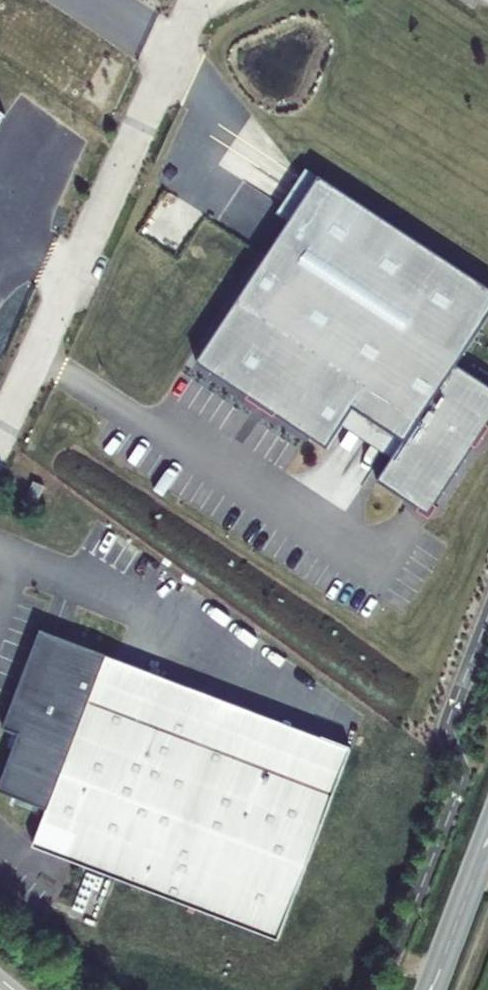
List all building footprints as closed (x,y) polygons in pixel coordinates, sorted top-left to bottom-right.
[(277,217),(289,226),(320,179),(308,171),(277,217)] [(320,179),(289,226),(196,365),(328,452),(354,412),(403,445),(377,485),(421,514),(435,511),(487,431),(487,388),(459,369),(487,324),(487,290),(320,179)] [(37,504),(45,486),(35,482),(27,500),(37,504)] [(274,943),(331,798),(231,759),(248,714),(39,633),(1,731),(16,737),(0,778),(0,795),(43,811),(29,847),(274,943)] [(349,753),(248,714),(231,759),(331,798),(349,753)]
